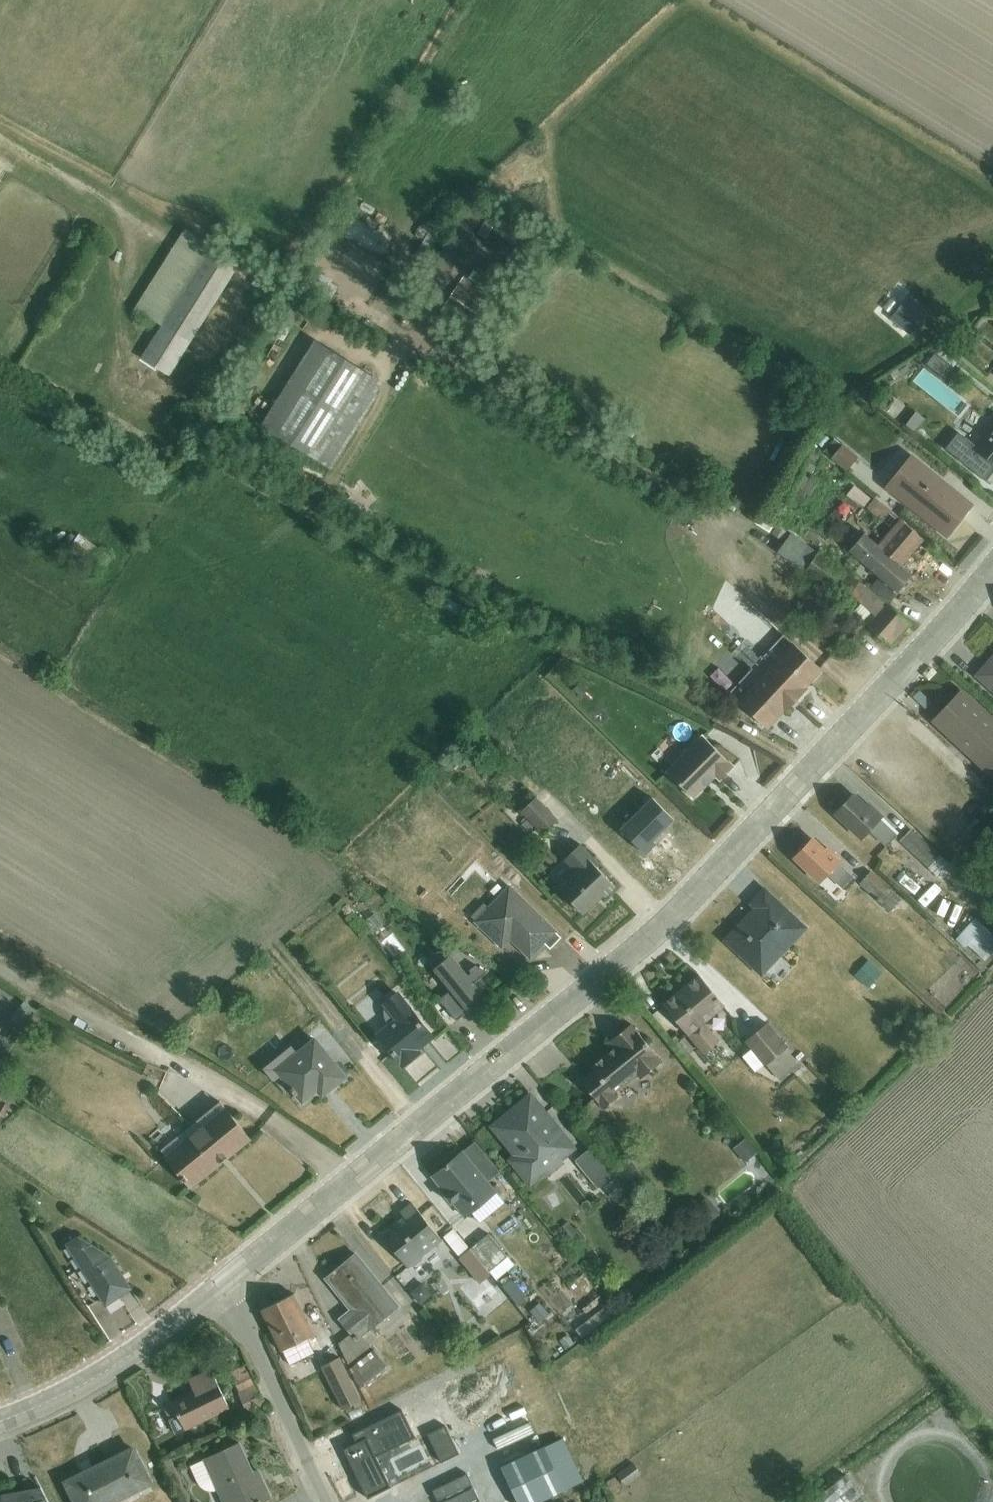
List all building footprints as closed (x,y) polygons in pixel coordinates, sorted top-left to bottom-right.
[(471,232),(473,233),(490,209),(482,203),(472,196),(455,220),(459,222),(453,232),(454,232),(441,253),(449,259),(461,238),(467,241),(471,232)] [(493,231),(517,245),(527,227),(504,213),(493,231)] [(185,229),(135,309),(162,326),(141,358),(170,376),(240,264),(185,229)] [(433,299),(446,278),(433,269),(420,289),(433,299)] [(487,280),(474,271),(468,278),(464,275),(442,305),(484,334),(504,302),(482,287),(487,280)] [(418,316),(429,299),(421,293),(411,311),(418,316)] [(908,298),(890,319),(910,336),(927,314),(908,298)] [(314,340),(261,427),(331,470),(384,383),(314,340)] [(953,367),(957,362),(941,349),(936,355),(935,354),(926,364),(945,379),(954,368),(953,367)] [(916,413),(907,425),(916,432),(925,420),(916,413)] [(974,443),(960,432),(947,449),(987,481),(992,474),(992,420),(974,443)] [(842,445),(834,438),(821,453),(829,461),(831,458),(847,471),(858,457),(843,444),(842,445)] [(809,463),(805,469),(812,474),(823,458),(814,451),(807,461),(809,463)] [(973,506),(910,455),(885,487),(948,537),(973,506)] [(799,490),(792,500),(800,505),(807,495),(810,497),(817,485),(803,476),(796,488),(799,490)] [(855,485),(847,495),(863,507),(871,497),(855,485)] [(875,497),(866,508),(882,521),(891,512),(875,497)] [(787,504),(777,516),(786,523),(796,511),(787,504)] [(866,532),(849,551),(898,592),(912,576),(899,564),(922,538),(900,519),(898,520),(879,543),(866,532)] [(792,532),(778,551),(845,602),(851,594),(861,603),(852,613),(865,624),(866,623),(891,645),(910,624),(860,580),(860,581),(792,532)] [(75,557),(87,539),(79,534),(67,551),(75,557)] [(443,606),(459,615),(463,607),(447,598),(443,606)] [(784,636),(730,693),(766,727),(785,706),(788,709),(796,700),(805,691),(802,688),(819,669),(784,636)] [(976,676),(992,691),(992,657),(976,676)] [(992,774),(992,725),(960,694),(950,704),(949,703),(944,708),(945,709),(935,720),(964,747),(992,774)] [(702,735),(667,771),(693,798),(706,785),(707,786),(708,785),(707,784),(712,779),(713,780),(714,779),(713,778),(715,775),(720,780),(733,766),(714,747),(702,735)] [(870,831),(886,846),(899,833),(868,804),(866,807),(853,795),(836,813),(863,839),(870,831)] [(558,820),(537,797),(522,811),(543,835),(558,820)] [(937,876),(949,863),(940,855),(911,828),(899,841),(928,867),(928,868),(937,876)] [(829,875),(845,890),(857,877),(827,848),(825,851),(812,839),(794,857),(821,883),(829,875)] [(597,867),(600,864),(581,843),(563,859),(575,872),(559,888),(583,914),(604,895),(605,897),(616,887),(597,867)] [(872,871),(860,883),(872,895),(870,897),(876,904),(878,901),(889,912),(902,899),(872,871)] [(909,871),(903,879),(918,891),(924,884),(909,871)] [(967,880),(961,886),(979,902),(985,896),(967,880)] [(484,903),(472,916),(475,920),(474,922),(503,950),(512,939),(531,958),(545,943),(550,949),(561,937),(508,886),(488,907),(484,903)] [(725,940),(763,976),(807,929),(765,889),(751,904),(755,908),(725,940)] [(919,905),(933,899),(929,889),(915,895),(919,905)] [(369,922),(382,930),(389,918),(376,910),(369,922)] [(975,918),(955,939),(965,948),(968,945),(986,961),(992,953),(992,934),(975,918)] [(402,952),(393,937),(384,942),(392,957),(402,952)] [(433,957),(433,959),(433,962),(433,964),(433,966),(435,969),(434,969),(451,990),(439,999),(457,1020),(468,1011),(469,1013),(487,998),(483,994),(474,983),(488,973),(476,966),(470,970),(472,973),(469,976),(452,955),(451,955),(449,953),(446,952),(445,951),(442,951),(440,951),(438,952),(436,953),(435,954),(433,956),(433,957)] [(869,988),(883,972),(869,960),(854,976),(869,988)] [(699,975),(663,1005),(704,1055),(720,1041),(705,1023),(725,1007),(699,975)] [(858,997),(866,988),(857,979),(848,987),(858,997)] [(385,1011),(385,1017),(389,1024),(377,1033),(403,1066),(420,1053),(415,1047),(431,1035),(398,993),(383,1004),(386,1007),(385,1009),(385,1011)] [(23,1031),(38,1012),(24,1002),(10,1022),(23,1031)] [(180,1036),(191,1042),(200,1028),(190,1021),(180,1036)] [(767,1065),(779,1080),(799,1063),(787,1049),(788,1047),(768,1022),(744,1041),(765,1066),(767,1065)] [(599,1103),(599,1104),(603,1109),(619,1096),(615,1092),(637,1075),(641,1079),(663,1061),(658,1055),(657,1056),(631,1024),(611,1041),(616,1047),(591,1067),(593,1070),(581,1081),(599,1103)] [(450,1031),(437,1039),(449,1059),(462,1051),(450,1031)] [(263,1069),(273,1082),(280,1076),(295,1095),(296,1094),(303,1102),(317,1090),(322,1096),(345,1078),(313,1038),(297,1052),(292,1045),(263,1069)] [(565,1163),(563,1161),(575,1150),(533,1099),(514,1115),(511,1111),(493,1127),(514,1153),(507,1160),(530,1187),(545,1175),(547,1178),(565,1163)] [(192,1187),(250,1140),(220,1103),(161,1150),(192,1187)] [(78,1144),(78,1131),(64,1132),(65,1145),(78,1144)] [(746,1138),(734,1148),(747,1164),(759,1152),(746,1138)] [(475,1142),(463,1152),(488,1182),(500,1172),(475,1142)] [(598,1188),(615,1174),(592,1146),(575,1160),(598,1188)] [(446,1197),(464,1219),(497,1193),(488,1182),(463,1152),(432,1177),(447,1195),(446,1197)] [(50,1156),(44,1164),(62,1176),(67,1167),(50,1156)] [(754,1164),(718,1190),(729,1205),(765,1179),(754,1164)] [(36,1195),(40,1188),(20,1176),(15,1182),(36,1195)] [(615,1201),(628,1190),(617,1176),(604,1187),(615,1201)] [(422,1260),(423,1257),(443,1241),(412,1203),(400,1213),(404,1217),(382,1235),(408,1268),(411,1266),(414,1267),(422,1260)] [(492,1274),(496,1280),(515,1265),(489,1233),(471,1249),(492,1274)] [(66,1244),(106,1306),(131,1289),(110,1255),(78,1236),(66,1244)] [(471,1249),(459,1258),(480,1284),(492,1274),(471,1249)] [(338,1319),(357,1341),(400,1308),(356,1254),(326,1278),(350,1309),(338,1319)] [(511,1279),(502,1286),(519,1307),(528,1299),(511,1279)] [(423,1283),(411,1293),(420,1304),(433,1295),(423,1283)] [(491,1285),(472,1300),(478,1307),(497,1292),(491,1285)] [(314,1352),(308,1338),(314,1334),(294,1294),(262,1310),(282,1351),(283,1351),(290,1365),(314,1352)] [(599,1296),(587,1300),(590,1312),(603,1309),(599,1296)] [(522,1319),(506,1301),(499,1307),(514,1326),(522,1319)] [(530,1311),(540,1323),(550,1315),(540,1303),(530,1311)] [(491,1326),(471,1338),(476,1346),(496,1335),(491,1326)] [(351,1334),(339,1344),(348,1363),(349,1364),(371,1347),(363,1337),(357,1341),(351,1334)] [(356,1381),(361,1387),(387,1366),(374,1350),(350,1369),(356,1381)] [(347,1415),(364,1407),(361,1401),(362,1400),(340,1357),(320,1367),(342,1411),(344,1410),(347,1415)] [(163,1407),(176,1434),(229,1408),(211,1370),(189,1381),(195,1392),(163,1407)] [(249,1387),(241,1390),(238,1392),(248,1414),(263,1408),(266,1406),(256,1384),(254,1385),(249,1374),(244,1376),(249,1387)] [(249,1387),(244,1376),(236,1380),(241,1390),(249,1387)] [(400,1398),(357,1421),(368,1441),(410,1418),(400,1398)] [(521,1405),(498,1416),(504,1429),(527,1418),(521,1405)] [(501,1467),(517,1501),(541,1501),(565,1491),(564,1489),(582,1480),(562,1438),(501,1467)] [(240,1441),(203,1459),(203,1460),(190,1466),(200,1488),(208,1491),(213,1492),(218,1490),(222,1501),(264,1501),(272,1498),(259,1469),(254,1471),(240,1441)] [(66,1482),(75,1501),(119,1501),(152,1485),(134,1449),(127,1452),(121,1455),(108,1462),(66,1482)] [(626,1487),(642,1475),(633,1463),(617,1474),(626,1487)] [(846,1474),(846,1475),(811,1501),(867,1501),(846,1474)] [(41,1487),(2,1495),(2,1501),(48,1501),(41,1487)]
